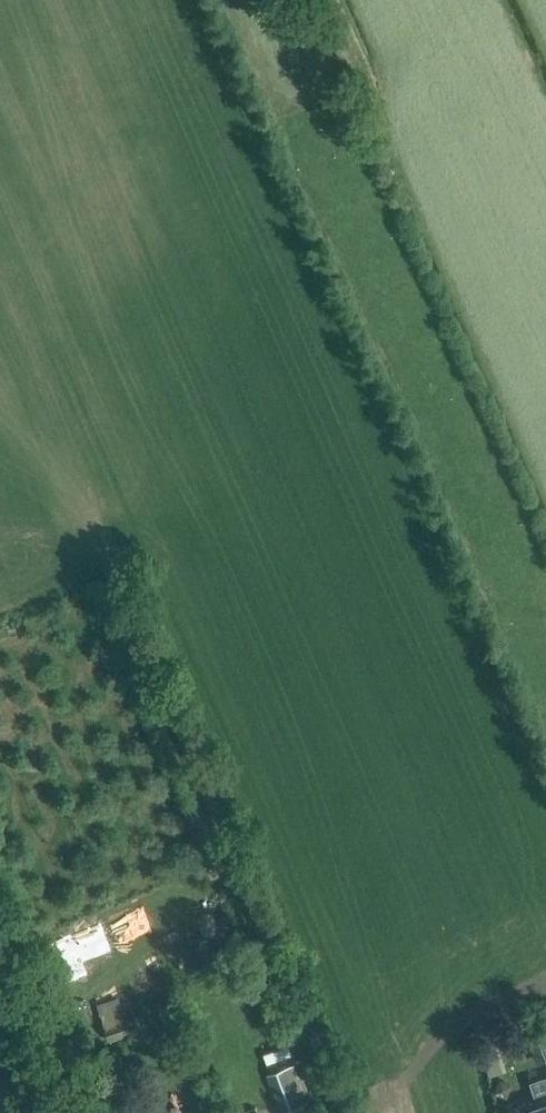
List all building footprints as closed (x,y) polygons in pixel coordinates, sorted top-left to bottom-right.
[(109,1041),(133,1033),(123,1005),(99,1013),(109,1041)] [(313,1102),(297,1062),(266,1074),(282,1112),(284,1112),(313,1102)] [(530,1083),(537,1103),(538,1103),(540,1108),(525,1112),(545,1112),(545,1078),(530,1083)]
